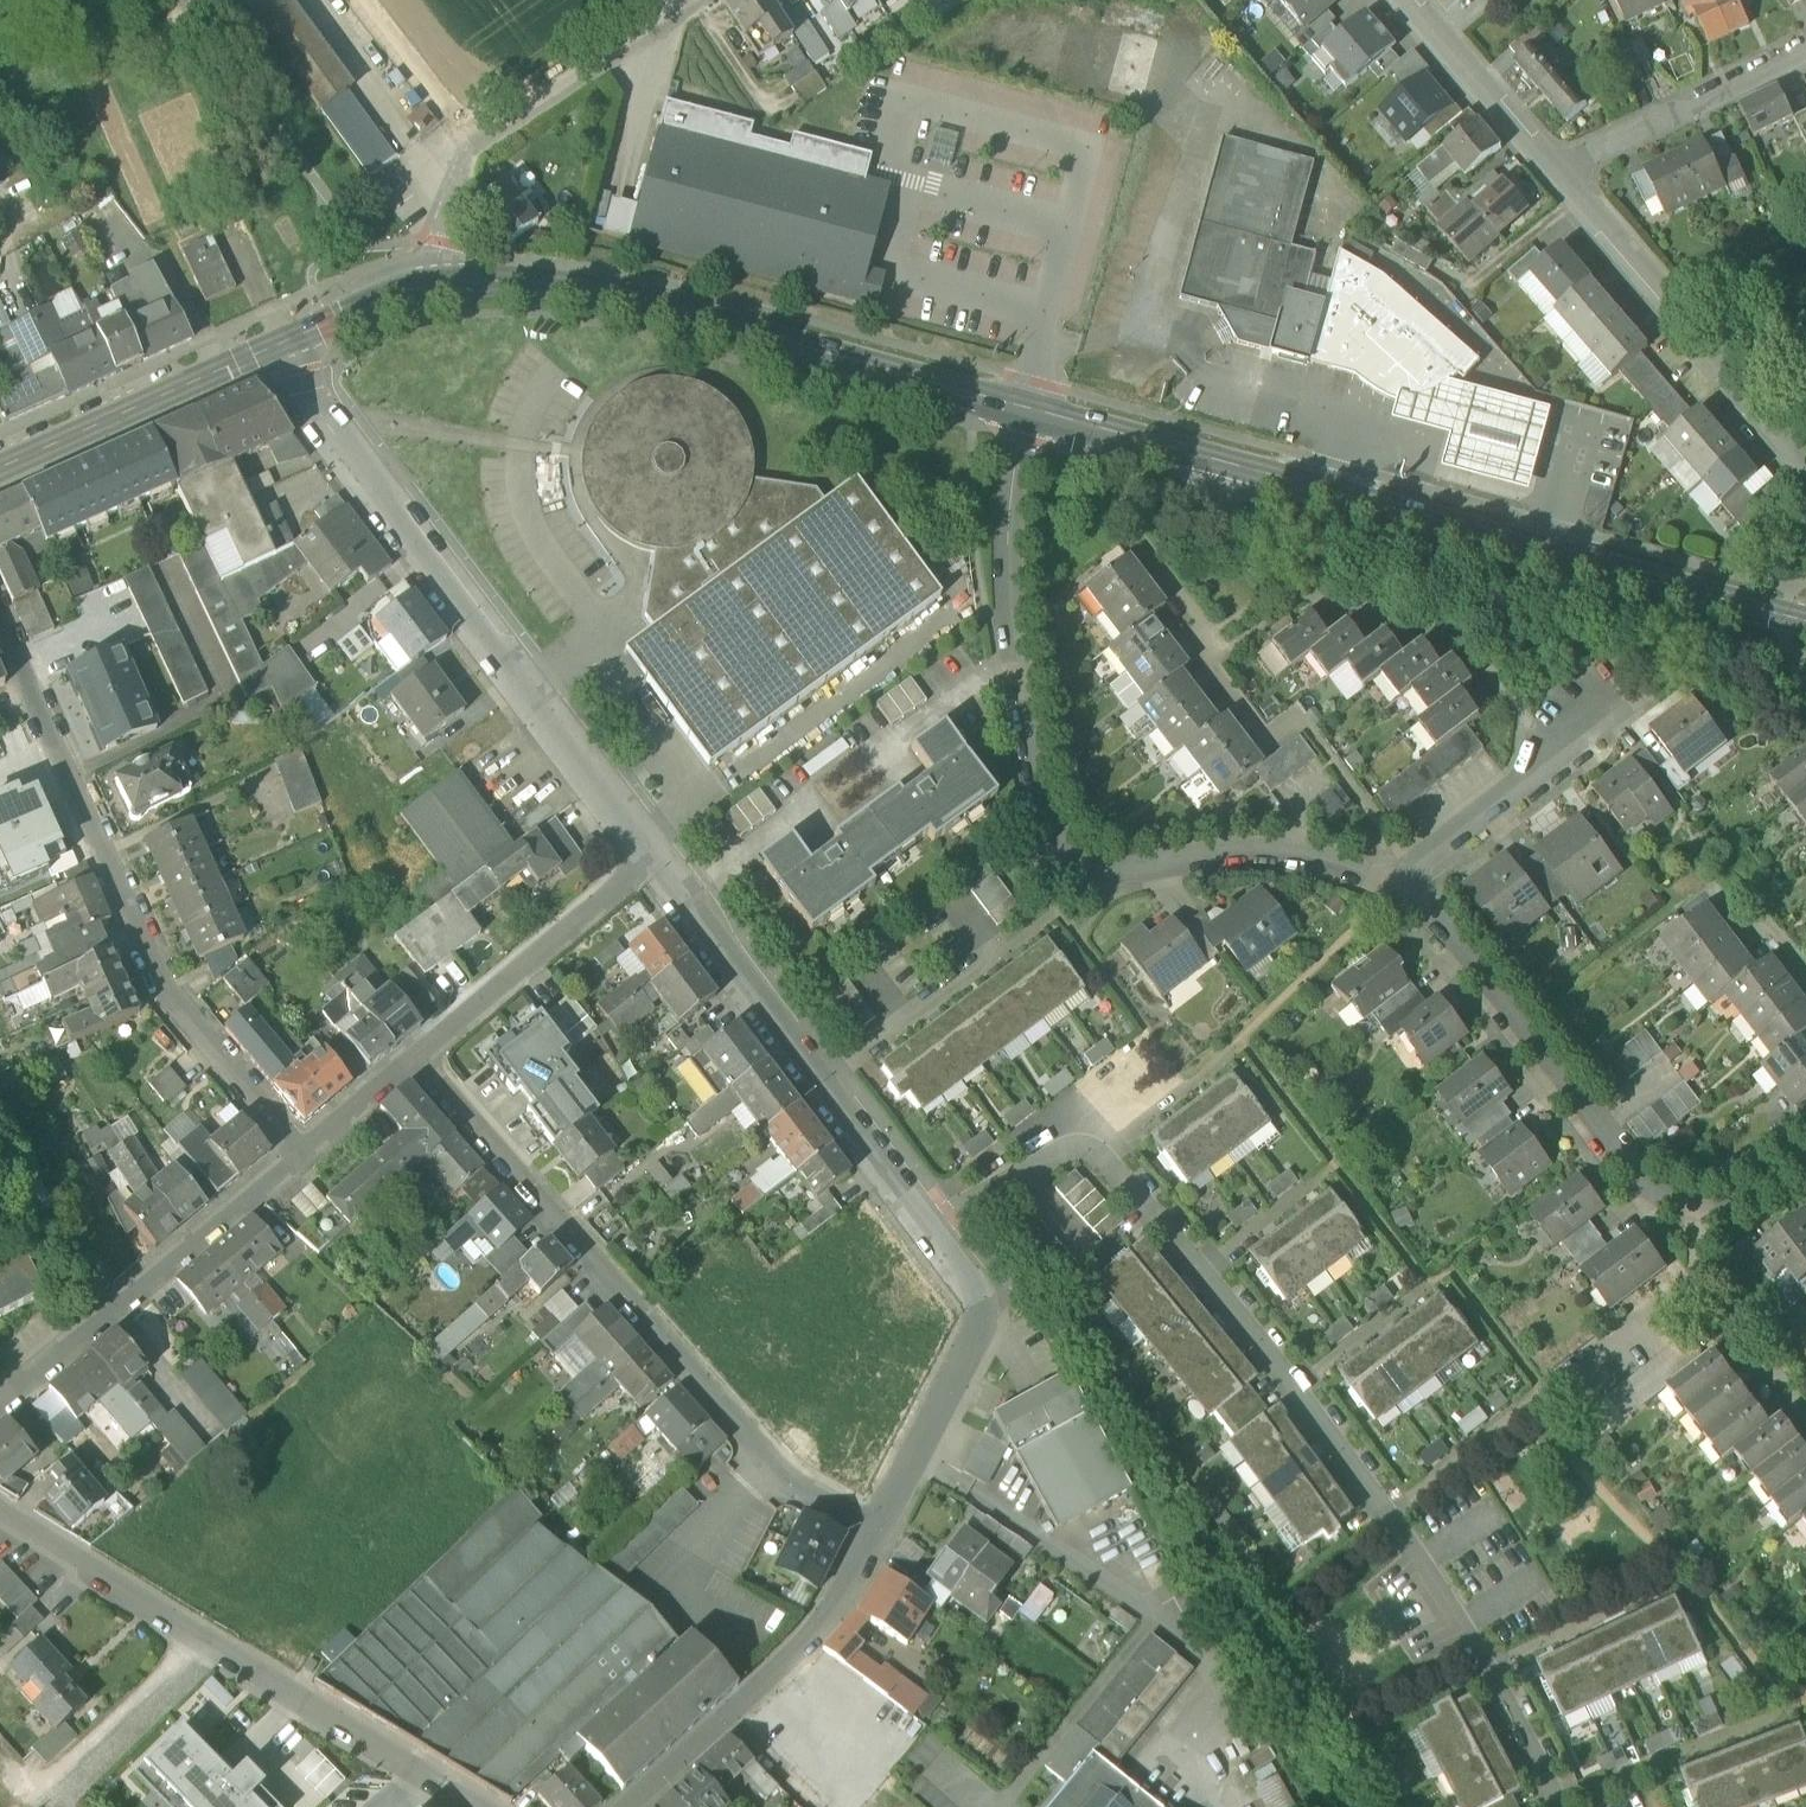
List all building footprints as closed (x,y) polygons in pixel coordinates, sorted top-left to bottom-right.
[(257,24),(280,8),(283,5),(287,2),(286,0),(240,0),(245,7),(257,24)] [(283,5),(280,8),(346,94),(354,88),(291,0),(290,0),(287,2),(283,5)] [(744,38),(777,16),(776,14),(767,0),(725,0),(721,3),(744,38)] [(846,14),(837,0),(819,0),(825,10),(820,14),(838,40),(856,28),(846,14)] [(867,0),(837,0),(846,14),(867,0)] [(1267,6),(1262,11),(1289,43),(1294,38),(1303,30),(1277,0),(1274,0),(1267,6)] [(1303,30),(1304,31),(1327,11),(1340,0),(1277,0),(1303,30)] [(1498,10),(1509,0),(1489,0),(1498,10)] [(1626,24),(1664,5),(1662,0),(1614,0),(1626,24)] [(1713,0),(1697,7),(1692,9),(1710,44),(1730,35),(1713,0)] [(1737,0),(1713,0),(1730,35),(1750,26),(1737,0)] [(346,94),(280,8),(257,24),(321,112),(344,95),(346,94)] [(797,24),(786,8),(776,14),(777,16),(787,30),(789,29),(797,24)] [(1336,21),(1327,11),(1304,31),(1303,30),(1294,38),(1304,50),(1332,25),(1336,21)] [(1368,13),(1341,36),(1313,61),(1326,76),(1331,72),(1347,90),(1370,70),(1391,51),(1397,46),(1368,13)] [(787,30),(777,16),(744,38),(758,59),(791,37),(787,30)] [(797,24),(789,29),(813,64),(828,54),(804,19),(797,24)] [(1303,50),(1313,61),(1341,36),(1332,25),(1304,50),(1303,50)] [(1510,49),(1519,60),(1534,46),(1545,37),(1536,26),(1510,49)] [(1642,38),(1629,45),(1639,66),(1653,60),(1642,38)] [(1612,46),(1630,84),(1643,78),(1624,39),(1612,46)] [(1514,63),(1541,94),(1561,77),(1554,69),(1558,65),(1546,50),(1541,54),(1534,46),(1519,60),(1514,63)] [(1274,50),(1256,66),(1267,79),(1285,63),(1274,50)] [(1391,51),(1370,70),(1379,80),(1392,69),(1401,62),(1391,51)] [(1392,69),(1410,91),(1425,78),(1430,74),(1412,52),(1401,62),(1392,69)] [(780,76),(790,90),(815,74),(806,59),(780,76)] [(1285,69),(1271,80),(1283,94),(1296,83),(1285,69)] [(1331,72),(1326,76),(1317,84),(1332,102),(1347,90),(1331,72)] [(825,88),(815,74),(790,90),(800,105),(825,88)] [(1567,84),(1561,77),(1541,94),(1567,124),(1587,107),(1580,99),(1584,95),(1572,80),(1567,84)] [(1411,140),(1450,108),(1425,78),(1410,91),(1383,112),(1408,143),(1411,140)] [(1739,107),(1754,138),(1793,119),(1794,119),(1793,118),(1779,88),(1739,107)] [(393,162),(344,95),(321,112),(369,178),(393,162)] [(665,103),(658,129),(635,216),(609,209),(602,235),(875,308),(883,278),(866,274),(860,272),(863,261),(847,257),(866,184),(864,183),(871,157),(792,137),(789,149),(749,139),(752,126),(665,103)] [(424,106),(406,120),(420,138),(438,125),(424,106)] [(1420,151),(1451,126),(1461,118),(1452,107),(1450,108),(1411,140),(1420,151)] [(1469,110),(1461,118),(1451,126),(1460,137),(1479,121),(1469,110)] [(1408,143),(1383,112),(1369,124),(1394,154),(1408,143)] [(1805,145),(1805,112),(1793,118),(1794,119),(1793,119),(1805,145)] [(1462,172),(1466,178),(1502,149),(1479,121),(1460,137),(1444,150),(1455,164),(1462,172)] [(1705,143),(1717,169),(1734,161),(1733,159),(1722,135),(1705,143)] [(1222,140),(1199,226),(1273,246),(1291,250),(1291,249),(1314,165),(1222,140)] [(1695,200),(1725,186),(1717,169),(1705,143),(1675,158),(1695,200)] [(1418,171),(1429,185),(1455,164),(1444,150),(1418,171)] [(481,162),(473,209),(506,184),(487,158),(481,162)] [(1666,215),(1695,200),(1675,158),(1645,172),(1658,198),(1666,215)] [(1734,161),(1717,169),(1725,186),(1725,187),(1745,178),(1735,158),(1733,159),(1734,161)] [(1437,193),(1462,172),(1455,164),(1429,185),(1432,188),(1437,193)] [(1409,179),(1423,196),(1432,188),(1429,185),(1418,171),(1409,179)] [(1632,178),(1645,205),(1658,198),(1645,172),(1632,178)] [(1464,199),(1474,209),(1505,185),(1495,173),(1464,199)] [(1745,178),(1725,187),(1734,205),(1753,196),(1745,178)] [(1474,209),(1480,216),(1496,233),(1509,223),(1510,225),(1528,210),(1506,183),(1505,185),(1474,209)] [(473,209),(504,249),(537,225),(537,224),(506,184),(473,209)] [(860,272),(866,274),(889,190),(866,184),(847,257),(863,261),(860,272)] [(1418,201),(1427,211),(1441,198),(1437,193),(1432,188),(1423,196),(1418,201)] [(1452,210),(1441,198),(1427,211),(1438,223),(1451,211),(1452,210)] [(1457,206),(1452,210),(1451,211),(1456,216),(1467,207),(1461,201),(1457,206)] [(1500,237),(1496,233),(1480,216),(1477,218),(1467,207),(1456,216),(1442,229),(1472,263),(1500,237)] [(1273,246),(1199,226),(1179,300),(1216,310),(1253,320),(1273,246)] [(89,250),(78,231),(61,241),(73,260),(89,250)] [(181,252),(205,303),(235,289),(216,247),(210,250),(205,240),(181,252)] [(1391,254),(1428,274),(1435,261),(1398,241),(1391,254)] [(1374,256),(1349,242),(1343,254),(1367,268),(1374,256)] [(1291,250),(1273,246),(1253,320),(1281,327),(1290,297),(1305,301),(1311,278),(1317,256),(1291,249),(1291,250)] [(1531,274),(1560,308),(1591,282),(1562,248),(1546,261),(1531,274)] [(1508,274),(1518,286),(1531,274),(1546,261),(1536,250),(1508,274)] [(1326,306),(1310,365),(1356,377),(1369,388),(1379,394),(1391,401),(1399,403),(1402,405),(1418,407),(1436,400),(1443,395),(1452,385),(1459,377),(1397,322),(1413,304),(1385,279),(1341,254),(1332,284),(1326,306)] [(139,319),(125,326),(141,362),(190,340),(172,305),(151,268),(132,278),(146,304),(135,309),(139,319)] [(1531,274),(1518,286),(1547,319),(1555,313),(1560,308),(1531,274)] [(122,319),(125,326),(139,319),(135,309),(146,304),(132,278),(110,290),(117,306),(123,319),(122,319)] [(1326,306),(1332,284),(1311,278),(1305,301),(1326,306)] [(1555,313),(1575,335),(1611,305),(1591,282),(1560,308),(1555,313)] [(83,308),(71,291),(57,296),(50,308),(57,323),(85,310),(83,308)] [(1274,355),(1310,365),(1326,306),(1305,301),(1290,297),(1281,327),(1274,355)] [(85,310),(95,332),(105,327),(104,318),(101,313),(95,302),(83,308),(85,310)] [(1494,317),(1480,302),(1470,311),(1483,325),(1494,317)] [(1481,364),(1413,304),(1397,322),(1459,377),(1464,382),(1481,364)] [(1575,335),(1593,357),(1629,326),(1611,305),(1575,335)] [(117,306),(101,313),(104,318),(105,327),(122,319),(123,319),(117,306)] [(30,367),(51,357),(69,349),(57,323),(50,308),(12,328),(30,367)] [(95,332),(85,310),(57,323),(69,349),(96,337),(97,337),(95,332)] [(1274,355),(1281,327),(1253,320),(1216,310),(1223,323),(1213,329),(1222,345),(1232,339),(1235,344),(1274,355)] [(1555,313),(1547,319),(1544,322),(1564,345),(1575,335),(1555,313)] [(122,319),(105,327),(95,332),(97,337),(96,337),(115,374),(141,362),(125,326),(122,319)] [(35,377),(30,367),(12,328),(11,326),(0,331),(0,349),(16,385),(35,377)] [(1649,349),(1629,326),(1593,357),(1613,380),(1620,373),(1642,355),(1649,349)] [(1575,335),(1564,345),(1582,366),(1593,357),(1575,335)] [(56,368),(68,395),(115,374),(96,337),(69,349),(51,357),(56,368)] [(1652,367),(1642,355),(1620,373),(1631,385),(1652,367)] [(1593,357),(1582,366),(1578,370),(1597,393),(1613,380),(1593,357)] [(1663,379),(1652,367),(1631,385),(1641,397),(1663,379)] [(4,424),(68,395),(56,368),(35,377),(16,385),(0,393),(0,415),(4,424)] [(1673,391),(1663,379),(1641,397),(1652,410),(1673,391)] [(1552,412),(1452,385),(1443,395),(1436,400),(1418,407),(1402,405),(1399,403),(1393,422),(1452,438),(1443,471),(1530,494),(1552,412)] [(196,414),(194,415),(218,468),(230,463),(269,448),(292,437),(293,437),(292,436),(293,436),(291,434),(257,389),(256,387),(255,387),(254,388),(196,415),(196,414)] [(634,536),(655,542),(688,540),(713,526),(731,506),(741,479),(741,456),(735,435),(722,416),(705,402),(684,394),(662,391),(640,396),(621,406),(605,422),(594,442),(590,464),(592,486),(601,506),(615,524),(634,536)] [(1684,403),(1673,391),(1652,410),(1662,422),(1684,403)] [(1632,440),(1638,421),(1543,394),(1541,402),(1562,408),(1561,415),(1601,426),(1597,438),(1606,440),(1585,514),(1603,520),(1626,439),(1632,440)] [(1695,416),(1684,403),(1662,422),(1673,435),(1695,416)] [(1666,441),(1684,463),(1721,432),(1702,410),(1695,416),(1673,435),(1666,441)] [(242,487),(230,463),(218,468),(194,415),(190,416),(191,417),(154,433),(154,432),(151,433),(176,485),(203,542),(221,582),(276,557),(275,556),(293,547),(274,507),(255,515),(248,499),(242,487)] [(1684,463),(1703,485),(1739,454),(1721,432),(1684,463)] [(151,433),(87,463),(111,515),(176,485),(151,433)] [(269,448),(277,465),(301,448),(292,437),(269,448)] [(1670,476),(1684,463),(1666,441),(1651,454),(1670,476)] [(1758,476),(1739,454),(1703,485),(1722,507),(1744,488),(1758,476)] [(46,545),(111,515),(87,463),(22,492),(41,533),(46,545)] [(1684,463),(1670,476),(1688,498),(1703,485),(1684,463)] [(1744,488),(1754,499),(1775,481),(1765,469),(1758,476),(1744,488)] [(242,487),(248,499),(271,488),(266,477),(242,487)] [(816,492),(741,479),(731,506),(713,526),(688,540),(655,542),(645,617),(655,630),(825,505),(816,492)] [(855,482),(825,505),(655,630),(653,631),(674,659),(645,680),(710,768),(940,598),(855,482)] [(1703,485),(1688,498),(1707,519),(1722,507),(1703,485)] [(1722,507),(1741,529),(1763,510),(1754,499),(1744,488),(1722,507)] [(7,549),(21,542),(41,533),(22,492),(0,502),(0,552),(7,549)] [(315,512),(323,525),(346,508),(336,496),(315,512)] [(314,559),(337,590),(338,589),(339,589),(359,574),(367,585),(391,567),(355,520),(346,507),(346,508),(323,525),(301,542),(314,559)] [(46,545),(41,533),(21,542),(29,558),(48,549),(46,545)] [(240,622),(221,582),(203,542),(178,554),(197,594),(248,701),(272,689),(262,668),(240,622)] [(221,582),(240,622),(262,611),(258,602),(307,565),(314,559),(301,542),(293,547),(275,556),(276,557),(221,582)] [(7,549),(0,552),(0,575),(13,603),(34,594),(19,560),(7,549)] [(330,595),(337,590),(314,559),(307,565),(330,595)] [(1083,591),(1102,615),(1144,583),(1125,559),(1083,591)] [(95,589),(85,565),(63,574),(73,598),(95,589)] [(124,580),(142,619),(167,607),(148,567),(124,579),(124,580)] [(369,620),(368,624),(374,644),(373,644),(396,675),(411,665),(377,620),(411,594),(403,583),(380,600),(381,601),(377,605),(372,612),(369,620)] [(1163,608),(1144,583),(1102,615),(1120,640),(1148,619),(1163,608)] [(13,603),(15,607),(36,598),(34,594),(13,603)] [(377,620),(411,665),(421,657),(446,640),(411,594),(377,620)] [(15,607),(30,640),(54,630),(39,597),(36,598),(15,607)] [(208,693),(167,607),(142,619),(143,619),(150,635),(183,705),(208,693)] [(1092,623),(1110,648),(1120,640),(1102,615),(1092,623)] [(1289,670),(1306,656),(1329,639),(1311,615),(1294,628),(1276,641),(1270,646),(1289,670)] [(1167,644),(1148,619),(1120,640),(1110,648),(1106,651),(1125,675),(1167,644)] [(1270,634),(1276,641),(1294,628),(1288,620),(1270,634)] [(1348,624),(1329,639),(1306,656),(1325,681),(1327,679),(1345,666),(1367,649),(1348,624)] [(351,664),(373,647),(359,628),(336,645),(351,664)] [(674,659),(653,631),(624,652),(645,680),(674,659)] [(1386,634),(1367,649),(1345,666),(1363,690),(1382,676),(1405,659),(1386,634)] [(1185,668),(1167,644),(1125,675),(1144,700),(1177,674),(1185,668)] [(1423,645),(1405,659),(1382,676),(1401,701),(1413,691),(1442,669),(1423,645)] [(1289,670),(1270,646),(1256,657),(1274,681),(1289,670)] [(96,725),(107,752),(157,730),(120,648),(71,669),(82,695),(79,696),(92,727),(96,725)] [(299,747),(321,730),(320,729),(320,730),(299,701),(315,690),(316,688),(288,649),(262,668),(272,689),(299,747)] [(1110,686),(1125,675),(1106,651),(1091,662),(1110,686)] [(1063,653),(1048,656),(1052,672),(1066,668),(1063,653)] [(411,665),(396,675),(405,687),(430,669),(421,657),(411,665)] [(1454,660),(1442,669),(1413,691),(1431,716),(1461,693),(1472,685),(1454,660)] [(1345,666),(1327,679),(1345,704),(1363,690),(1345,666)] [(417,716),(431,736),(464,712),(431,668),(430,669),(405,687),(391,697),(392,698),(409,722),(417,716)] [(67,671),(79,696),(82,695),(71,669),(67,671)] [(1196,699),(1177,674),(1144,700),(1136,706),(1155,730),(1196,699)] [(391,697),(405,687),(396,675),(375,691),(384,704),(392,698),(391,697)] [(1125,675),(1110,686),(1108,688),(1127,713),(1136,706),(1144,700),(1125,675)] [(875,705),(891,728),(927,703),(910,680),(875,705)] [(320,729),(321,730),(336,719),(315,690),(299,701),(320,730),(320,729)] [(1480,718),(1461,693),(1431,716),(1420,725),(1438,749),(1444,745),(1456,736),(1467,727),(1480,718)] [(1272,697),(1257,709),(1266,720),(1281,709),(1272,697)] [(1215,723),(1196,699),(1155,730),(1173,755),(1181,749),(1215,723)] [(1674,760),(1686,775),(1687,775),(1684,771),(1721,743),(1724,747),(1726,746),(1691,700),(1671,715),(1673,719),(1655,733),(1652,729),(1651,730),(1674,760)] [(1136,706),(1127,713),(1118,719),(1137,743),(1155,730),(1136,706)] [(259,713),(232,713),(232,725),(259,725),(259,713)] [(1671,715),(1652,729),(1655,733),(1673,719),(1671,715)] [(417,716),(409,722),(423,741),(431,736),(417,716)] [(1223,717),(1215,723),(1181,749),(1200,773),(1242,741),(1223,717)] [(104,753),(107,752),(96,725),(92,727),(104,753)] [(757,862),(810,934),(874,887),(868,880),(927,836),(932,844),(996,797),(943,726),(910,750),(930,776),(901,797),(897,791),(833,837),(838,843),(810,864),(790,838),(757,862)] [(1467,727),(1456,736),(1473,759),(1485,750),(1467,727)] [(12,757),(0,731),(0,763),(12,757)] [(1462,767),(1473,759),(1456,736),(1444,745),(1462,767)] [(1299,737),(1287,746),(1304,768),(1316,760),(1299,737)] [(803,768),(808,777),(847,749),(841,740),(803,768)] [(1260,766),(1242,741),(1200,773),(1218,798),(1253,772),(1260,766)] [(1684,771),(1687,775),(1724,747),(1721,743),(1684,771)] [(1451,776),(1462,767),(1444,745),(1438,749),(1433,753),(1451,776)] [(1293,777),(1304,768),(1287,746),(1276,754),(1293,777)] [(275,762),(295,814),(321,804),(300,749),(275,762)] [(132,819),(136,820),(141,818),(142,814),(190,789),(172,751),(143,765),(128,773),(115,779),(131,810),(130,815),(132,819)] [(1355,752),(1342,763),(1352,775),(1365,765),(1355,752)] [(1439,785),(1451,776),(1433,753),(1422,762),(1439,785)] [(1650,784),(1663,774),(1664,774),(1661,770),(1647,753),(1634,763),(1650,784)] [(1282,786),(1293,777),(1276,754),(1272,757),(1265,763),(1282,786)] [(1797,802),(1805,795),(1805,755),(1778,776),(1797,802)] [(125,766),(128,773),(143,765),(140,759),(125,766)] [(1674,760),(1661,770),(1664,774),(1663,774),(1678,794),(1692,783),(1686,775),(1674,760)] [(1428,793),(1439,785),(1422,762),(1411,771),(1428,793)] [(1271,794),(1282,786),(1265,763),(1260,766),(1253,772),(1271,794)] [(1596,791),(1626,831),(1647,815),(1654,825),(1671,812),(1650,784),(1634,763),(1596,791)] [(1417,802),(1428,793),(1411,771),(1399,779),(1417,802)] [(419,890),(434,909),(452,896),(514,849),(457,773),(400,815),(443,872),(419,890)] [(1772,781),(1791,807),(1797,802),(1778,776),(1772,781)] [(1405,810),(1417,802),(1399,779),(1388,788),(1405,810)] [(1336,786),(1324,794),(1342,817),(1353,808),(1336,786)] [(1394,819),(1405,810),(1388,788),(1377,797),(1394,819)] [(18,789),(0,797),(0,893),(50,870),(52,876),(78,865),(73,852),(66,855),(54,827),(58,826),(51,811),(47,813),(37,790),(22,797),(18,789)] [(1084,789),(1072,799),(1084,815),(1097,805),(1084,789)] [(724,816),(741,839),(776,813),(759,790),(724,816)] [(1330,826),(1342,817),(1324,794),(1313,803),(1330,826)] [(1797,802),(1805,813),(1805,795),(1797,802)] [(1797,802),(1791,807),(1805,827),(1805,813),(1797,802)] [(530,836),(549,862),(551,861),(573,845),(554,818),(535,833),(530,836)] [(145,841),(159,871),(198,853),(191,837),(195,835),(189,821),(145,841)] [(1540,855),(1570,894),(1589,880),(1598,891),(1620,874),(1580,821),(1538,853),(1540,855)] [(191,837),(198,853),(203,851),(195,835),(191,837)] [(532,863),(517,874),(521,881),(526,888),(534,882),(537,886),(556,872),(558,871),(551,861),(549,862),(530,836),(519,845),(532,863)] [(1693,847),(1703,860),(1718,850),(1708,836),(1693,847)] [(514,849),(452,896),(468,917),(503,891),(500,887),(501,886),(517,874),(532,863),(519,845),(514,849)] [(586,862),(573,845),(551,861),(558,871),(556,872),(562,880),(586,862)] [(203,851),(198,853),(159,871),(172,901),(212,883),(204,866),(209,864),(203,851)] [(1540,855),(1529,863),(1559,903),(1570,894),(1540,855)] [(1466,890),(1497,932),(1517,917),(1525,928),(1548,911),(1517,872),(1507,858),(1466,890)] [(1548,911),(1559,903),(1529,863),(1517,872),(1548,911)] [(204,866),(212,883),(216,881),(209,864),(204,866)] [(962,881),(971,892),(993,875),(985,864),(962,881)] [(64,874),(67,882),(89,873),(86,865),(65,874),(64,874)] [(91,878),(89,873),(67,882),(70,887),(91,878)] [(506,892),(521,881),(517,874),(501,886),(506,892)] [(971,892),(979,904),(1002,887),(993,875),(971,892)] [(42,967),(35,970),(42,985),(111,952),(99,925),(110,920),(91,878),(70,887),(54,894),(65,919),(68,926),(46,936),(45,936),(55,960),(42,967)] [(1589,880),(1570,894),(1579,906),(1598,891),(1589,880)] [(216,881),(212,883),(172,901),(186,930),(225,912),(217,896),(222,894),(216,881)] [(979,904),(988,915),(1010,898),(1002,887),(979,904)] [(1223,940),(1246,970),(1263,956),(1292,934),(1261,893),(1239,910),(1241,912),(1231,920),(1229,918),(1215,929),(1223,940)] [(60,921),(65,919),(54,894),(33,903),(42,925),(59,918),(60,921)] [(225,912),(229,910),(222,894),(217,896),(225,912)] [(480,933),(468,917),(452,896),(434,909),(394,939),(424,975),(480,933)] [(1019,909),(1010,898),(988,915),(996,926),(1019,909)] [(1662,942),(1679,964),(1723,930),(1706,908),(1662,942)] [(246,909),(232,915),(235,923),(243,940),(257,933),(246,909)] [(229,910),(225,912),(186,930),(199,960),(204,958),(230,946),(239,942),(231,925),(235,923),(232,915),(229,910)] [(1239,910),(1229,918),(1231,920),(1241,912),(1239,910)] [(1193,926),(1196,929),(1211,949),(1223,940),(1215,929),(1205,916),(1193,926)] [(1506,943),(1525,928),(1517,917),(1497,932),(1506,943)] [(42,925),(46,936),(68,926),(65,919),(60,921),(59,918),(42,925)] [(231,925),(239,942),(243,940),(235,923),(231,925)] [(1119,946),(1159,998),(1205,964),(1185,937),(1174,923),(1151,940),(1142,928),(1119,946)] [(45,936),(46,936),(42,925),(30,931),(34,940),(40,953),(36,955),(42,967),(55,960),(45,936)] [(629,951),(645,973),(654,985),(687,960),(661,926),(629,951)] [(1216,955),(1211,949),(1196,929),(1185,937),(1205,964),(1216,955)] [(1577,929),(1561,930),(1562,952),(1578,951),(1577,929)] [(1740,951),(1723,930),(1679,964),(1695,985),(1740,951)] [(40,953),(34,940),(13,950),(20,963),(36,955),(40,953)] [(594,960),(602,971),(615,962),(625,954),(616,943),(594,960)] [(1047,944),(1027,960),(1060,1005),(1081,989),(1068,972),(1071,969),(1061,955),(1058,958),(1047,944)] [(204,958),(214,981),(237,962),(230,946),(204,958)] [(1358,1021),(1360,1023),(1370,1015),(1408,986),(1397,971),(1400,969),(1383,946),(1328,987),(1345,1008),(1347,1006),(1350,1004),(1362,1018),(1358,1021)] [(625,954),(615,962),(630,982),(634,979),(635,980),(645,973),(629,951),(625,954)] [(1756,973),(1740,951),(1695,985),(1711,1007),(1726,995),(1756,973)] [(125,983),(111,952),(42,985),(50,1002),(79,988),(86,1002),(125,983)] [(36,955),(20,963),(0,973),(0,986),(35,970),(42,967),(36,955)] [(1263,956),(1246,970),(1257,984),(1275,971),(1263,956)] [(335,980),(340,987),(355,975),(376,1000),(387,991),(361,958),(335,980)] [(233,993),(240,987),(257,973),(247,960),(223,980),(233,993)] [(654,985),(650,988),(659,999),(678,1025),(715,998),(687,960),(654,985)] [(1040,1020),(1060,1005),(1027,960),(1007,975),(1040,1020)] [(1771,961),(1756,973),(1726,995),(1743,1016),(1787,982),(1771,961)] [(401,976),(428,1008),(439,999),(412,967),(401,976)] [(42,985),(35,970),(0,986),(0,995),(3,1001),(4,1003),(14,998),(22,994),(42,985)] [(818,989),(827,1001),(849,984),(841,972),(818,989)] [(269,987),(257,973),(240,987),(252,1001),(269,987)] [(650,988),(654,985),(645,973),(635,980),(634,979),(630,982),(615,993),(625,1007),(650,988)] [(346,994),(362,1012),(376,1000),(355,975),(340,987),(346,994)] [(1020,1035),(1040,1020),(1007,975),(986,990),(1020,1035)] [(1803,1004),(1787,982),(1743,1016),(1759,1038),(1803,1004)] [(91,1014),(62,1027),(69,1044),(85,1038),(139,1014),(125,983),(86,1002),(91,1014)] [(827,1001),(835,1012),(858,995),(849,984),(827,1001)] [(42,985),(22,994),(28,1007),(34,1004),(36,1008),(50,1002),(42,985)] [(1370,1015),(1379,1027),(1417,998),(1408,986),(1370,1015)] [(245,1007),(252,1001),(240,987),(233,993),(245,1007)] [(650,1005),(659,999),(650,988),(625,1007),(608,1021),(620,1037),(654,1010),(650,1005)] [(387,991),(376,1000),(362,1012),(367,1017),(394,1050),(420,1028),(388,990),(387,991)] [(1000,1050),(1020,1035),(986,990),(975,999),(972,995),(963,1002),(1000,1050)] [(597,1007),(608,1021),(625,1007),(615,993),(597,1007)] [(22,994),(14,998),(22,1015),(36,1008),(34,1004),(28,1007),(22,994)] [(322,1014),(342,1037),(367,1017),(362,1012),(346,994),(322,1014)] [(1420,995),(1417,998),(1379,1027),(1388,1039),(1400,1030),(1398,1028),(1428,1006),(1420,995)] [(596,1029),(569,996),(547,1014),(575,1047),(596,1029)] [(1423,1069),(1429,1070),(1446,1057),(1446,1051),(1467,1035),(1451,1014),(1449,1015),(1438,1000),(1428,1006),(1398,1028),(1400,1030),(1420,1057),(1418,1063),(1423,1069)] [(979,1066),(1000,1050),(963,1002),(955,1008),(958,1012),(946,1021),(979,1066)] [(1347,1006),(1358,1021),(1362,1018),(1350,1004),(1347,1006)] [(1803,1004),(1759,1038),(1775,1059),(1805,1035),(1805,1007),(1803,1004)] [(1060,1005),(1040,1020),(1051,1034),(1071,1019),(1060,1005)] [(225,1030),(274,1088),(297,1069),(274,1041),(248,1010),(248,1011),(225,1030)] [(569,1052),(540,1014),(484,1056),(514,1095),(519,1091),(532,1108),(526,1112),(553,1147),(587,1121),(598,1112),(559,1060),(569,1052)] [(394,1050),(367,1017),(342,1037),(347,1043),(369,1069),(394,1050)] [(1030,1049),(1051,1034),(1040,1020),(1020,1035),(1030,1049)] [(959,1081),(979,1066),(946,1021),(934,1030),(931,1026),(923,1032),(959,1081)] [(688,1062),(717,1099),(730,1089),(730,1090),(765,1063),(736,1025),(717,1040),(692,1059),(688,1062)] [(59,1049),(69,1044),(62,1027),(48,1033),(56,1051),(59,1049)] [(683,1047),(692,1059),(717,1040),(707,1028),(683,1047)] [(297,1069),(300,1072),(323,1053),(313,1040),(301,1050),(286,1031),(274,1041),(297,1069)] [(939,1096),(959,1081),(923,1032),(914,1038),(917,1043),(905,1051),(939,1096)] [(1646,1032),(1635,1041),(1652,1063),(1664,1055),(1658,1048),(1646,1032)] [(1010,1064),(1030,1049),(1020,1035),(1000,1050),(1010,1064)] [(1775,1059),(1764,1068),(1780,1089),(1805,1069),(1805,1035),(1775,1059)] [(1641,1072),(1652,1063),(1635,1041),(1624,1049),(1641,1072)] [(327,1060),(349,1086),(369,1069),(347,1043),(328,1059),(327,1060)] [(1630,1081),(1641,1072),(1624,1049),(1612,1058),(1630,1081)] [(918,1111),(939,1096),(905,1051),(882,1069),(892,1083),(887,1087),(897,1100),(905,1094),(918,1111)] [(328,1059),(323,1053),(300,1072),(327,1105),(349,1086),(327,1060),(328,1059)] [(1667,1056),(1652,1063),(1659,1079),(1675,1071),(1667,1056)] [(55,1058),(37,1068),(47,1087),(65,1077),(55,1058)] [(1467,1121),(1469,1123),(1498,1101),(1511,1092),(1485,1058),(1443,1090),(1467,1121)] [(695,1103),(702,1111),(705,1108),(717,1099),(688,1062),(673,1073),(679,1082),(683,1079),(699,1100),(695,1103)] [(765,1063),(730,1090),(739,1102),(756,1124),(762,1133),(798,1106),(765,1063)] [(1678,1075),(1685,1083),(1687,1086),(1702,1075),(1693,1064),(1678,1075)] [(149,1085),(166,1106),(186,1089),(169,1068),(149,1085)] [(300,1072),(297,1069),(274,1088),(284,1100),(283,1100),(294,1112),(304,1124),(327,1105),(300,1072)] [(1780,1089),(1797,1111),(1805,1104),(1805,1069),(1780,1089)] [(1233,1079),(1212,1095),(1246,1139),(1267,1123),(1254,1106),(1257,1103),(1247,1090),(1243,1093),(1233,1079)] [(1674,1092),(1691,1114),(1702,1106),(1687,1086),(1685,1083),(1674,1092)] [(419,1165),(420,1164),(452,1135),(409,1085),(380,1109),(402,1136),(383,1153),(399,1172),(414,1159),(419,1165)] [(731,1108),(739,1102),(730,1090),(730,1089),(717,1099),(705,1108),(716,1123),(730,1112),(732,1110),(731,1108)] [(1663,1100),(1662,1100),(1680,1123),(1691,1114),(1674,1092),(1663,1100)] [(1226,1155),(1246,1139),(1212,1095),(1192,1110),(1226,1155)] [(1662,1100),(1651,1109),(1668,1131),(1680,1123),(1662,1100)] [(1471,1148),(1478,1142),(1508,1119),(1511,1117),(1498,1101),(1469,1123),(1467,1121),(1457,1129),(1471,1148)] [(732,1110),(730,1112),(745,1133),(756,1124),(739,1102),(731,1108),(732,1110)] [(762,1133),(782,1159),(795,1176),(797,1175),(830,1149),(798,1106),(762,1133)] [(686,1123),(696,1138),(716,1123),(705,1108),(702,1111),(686,1123)] [(1668,1132),(1668,1131),(1651,1109),(1640,1117),(1640,1118),(1657,1140),(1668,1132)] [(1206,1170),(1226,1155),(1192,1110),(1172,1126),(1206,1170)] [(163,1132),(176,1148),(199,1129),(185,1113),(163,1132)] [(121,1146),(133,1138),(138,1135),(128,1118),(111,1129),(121,1146)] [(241,1118),(211,1143),(209,1145),(238,1179),(270,1152),(241,1118)] [(1646,1148),(1657,1140),(1640,1118),(1629,1126),(1646,1148)] [(1516,1130),(1508,1119),(1478,1142),(1486,1153),(1516,1130)] [(553,1147),(579,1181),(584,1176),(612,1155),(613,1154),(587,1121),(553,1147)] [(1267,1123),(1246,1139),(1255,1151),(1257,1154),(1278,1138),(1267,1123)] [(1185,1186),(1206,1170),(1172,1126),(1151,1142),(1162,1155),(1158,1158),(1168,1171),(1172,1169),(1185,1186)] [(1482,1156),(1510,1194),(1549,1164),(1521,1126),(1516,1130),(1486,1153),(1482,1156)] [(99,1136),(101,1135),(96,1128),(84,1137),(91,1153),(104,1144),(99,1136)] [(104,1144),(110,1153),(121,1146),(111,1129),(101,1135),(99,1136),(104,1144)] [(211,1143),(199,1129),(176,1148),(180,1151),(198,1173),(217,1196),(238,1179),(209,1145),(211,1143)] [(453,1135),(452,1135),(420,1164),(429,1174),(451,1198),(461,1189),(483,1169),(453,1135)] [(121,1146),(149,1190),(160,1181),(133,1138),(121,1146)] [(1235,1167),(1255,1151),(1246,1139),(1226,1155),(1235,1167)] [(110,1153),(139,1198),(149,1190),(121,1146),(110,1153)] [(849,1175),(830,1149),(797,1175),(816,1200),(849,1175)] [(174,1168),(186,1183),(198,1173),(180,1151),(167,1162),(173,1169),(174,1168)] [(404,1178),(399,1172),(383,1153),(327,1201),(331,1205),(350,1227),(369,1210),(368,1210),(394,1187),(404,1178)] [(584,1176),(596,1192),(624,1171),(612,1155),(584,1176)] [(100,1157),(87,1163),(96,1180),(108,1173),(100,1157)] [(764,1201),(795,1176),(782,1159),(773,1165),(771,1161),(755,1173),(758,1177),(750,1183),(753,1186),(764,1201)] [(646,1171),(661,1190),(672,1181),(658,1162),(646,1171)] [(404,1178),(394,1187),(412,1208),(425,1197),(417,1187),(429,1174),(420,1164),(419,1165),(404,1178)] [(173,1169),(160,1181),(149,1190),(181,1226),(206,1205),(186,1183),(174,1168),(173,1169)] [(461,1189),(478,1207),(500,1188),(483,1169),(461,1189)] [(1055,1190),(1064,1200),(1083,1182),(1074,1172),(1055,1190)] [(1274,1195),(1297,1183),(1291,1173),(1269,1185),(1274,1195)] [(681,1176),(662,1191),(671,1203),(691,1188),(681,1176)] [(1535,1211),(1559,1243),(1561,1241),(1589,1220),(1602,1210),(1578,1179),(1535,1211)] [(1064,1200),(1073,1210),(1094,1192),(1085,1181),(1083,1182),(1064,1200)] [(309,1225),(311,1222),(331,1205),(327,1201),(312,1184),(290,1204),(309,1225)] [(731,1203),(742,1217),(764,1201),(753,1186),(731,1203)] [(403,1217),(412,1208),(394,1187),(368,1210),(369,1210),(375,1217),(391,1203),(403,1217)] [(432,1249),(440,1258),(449,1250),(453,1254),(459,1250),(468,1241),(486,1237),(496,1250),(498,1251),(513,1238),(531,1221),(500,1188),(478,1207),(432,1249)] [(181,1226),(149,1190),(139,1198),(129,1207),(123,1211),(142,1233),(155,1248),(181,1226)] [(106,1200),(116,1218),(123,1211),(129,1207),(116,1192),(106,1200)] [(1104,1202),(1094,1192),(1073,1210),(1082,1221),(1104,1202)] [(1330,1196),(1309,1212),(1343,1256),(1364,1240),(1351,1223),(1354,1220),(1344,1207),(1341,1210),(1330,1196)] [(799,1226),(808,1237),(842,1211),(833,1200),(799,1226)] [(1113,1213),(1104,1202),(1082,1221),(1092,1232),(1113,1213)] [(350,1227),(331,1205),(311,1222),(309,1225),(298,1235),(318,1254),(319,1255),(350,1227)] [(1391,1215),(1398,1231),(1414,1225),(1408,1208),(1391,1215)] [(116,1218),(129,1244),(142,1233),(123,1211),(116,1218)] [(1323,1271),(1343,1256),(1309,1212),(1289,1227),(1323,1271)] [(1800,1286),(1805,1282),(1805,1212),(1753,1252),(1769,1273),(1782,1263),(1788,1270),(1799,1285),(1800,1286)] [(1123,1223),(1113,1213),(1092,1232),(1101,1242),(1123,1223)] [(252,1217),(213,1251),(241,1285),(242,1286),(255,1275),(282,1252),(252,1217)] [(1561,1241),(1575,1259),(1602,1238),(1603,1238),(1589,1220),(1561,1241)] [(1018,1241),(1027,1251),(1048,1232),(1039,1222),(1018,1241)] [(1303,1287),(1323,1271),(1289,1227),(1269,1242),(1303,1287)] [(1602,1284),(1617,1304),(1664,1267),(1635,1230),(1610,1249),(1583,1270),(1597,1288),(1602,1284)] [(1027,1251),(1036,1262),(1058,1243),(1048,1232),(1027,1251)] [(486,1237),(468,1241),(485,1260),(496,1250),(486,1237)] [(485,1260),(504,1281),(516,1270),(530,1257),(513,1238),(498,1251),(496,1250),(485,1260)] [(1610,1249),(1602,1238),(1575,1259),(1583,1270),(1610,1249)] [(1364,1240),(1343,1256),(1352,1267),(1373,1251),(1364,1240)] [(474,1267),(485,1260),(468,1241),(459,1250),(474,1267)] [(530,1257),(516,1270),(504,1281),(494,1289),(507,1303),(529,1284),(540,1296),(571,1268),(572,1268),(570,1267),(549,1243),(548,1241),(548,1242),(530,1257)] [(1282,1303),(1303,1287),(1269,1242),(1248,1258),(1259,1272),(1255,1275),(1265,1288),(1269,1285),(1282,1303)] [(1036,1262),(1046,1273),(1067,1254),(1058,1243),(1036,1262)] [(1096,1279),(1113,1300),(1156,1264),(1139,1244),(1126,1255),(1123,1251),(1110,1262),(1113,1265),(1096,1279)] [(233,1292),(241,1285),(213,1251),(177,1280),(206,1314),(221,1302),(233,1292)] [(44,1296),(23,1256),(0,1268),(0,1319),(44,1296)] [(1774,1280),(1788,1270),(1782,1263),(1769,1273),(1774,1280)] [(1113,1300),(1129,1319),(1176,1281),(1169,1272),(1165,1275),(1156,1264),(1113,1300)] [(1788,1270),(1774,1280),(1787,1295),(1798,1286),(1799,1285),(1788,1270)] [(251,1297),(264,1286),(255,1275),(242,1286),(251,1297)] [(1129,1319),(1145,1339),(1188,1303),(1179,1292),(1182,1289),(1176,1281),(1129,1319)] [(1805,1297),(1805,1282),(1800,1286),(1799,1285),(1798,1286),(1805,1297)] [(259,1333),(272,1322),(251,1297),(242,1286),(241,1285),(233,1292),(242,1303),(237,1308),(259,1333)] [(264,1286),(251,1297),(272,1322),(285,1311),(264,1286)] [(1373,1313),(1395,1298),(1388,1288),(1366,1303),(1373,1313)] [(494,1289),(475,1306),(488,1320),(507,1303),(494,1289)] [(251,1340),(259,1333),(237,1308),(242,1303),(233,1292),(221,1302),(251,1340)] [(543,1308),(551,1317),(561,1327),(578,1311),(562,1293),(543,1308)] [(1116,1330),(1129,1319),(1113,1300),(1097,1312),(1114,1332),(1116,1330)] [(1444,1300),(1423,1316),(1457,1360),(1478,1344),(1465,1327),(1468,1324),(1458,1311),(1454,1314),(1444,1300)] [(1145,1339),(1161,1358),(1208,1320),(1201,1311),(1197,1314),(1188,1303),(1145,1339)] [(586,1304),(578,1311),(589,1324),(596,1317),(586,1304)] [(439,1363),(488,1320),(475,1306),(425,1350),(426,1350),(425,1351),(439,1363)] [(598,1363),(611,1378),(643,1349),(607,1308),(596,1317),(589,1324),(575,1337),(598,1363)] [(589,1324),(578,1311),(561,1327),(541,1344),(553,1357),(553,1356),(557,1353),(575,1337),(589,1324)] [(1437,1375),(1457,1360),(1423,1316),(1403,1331),(1437,1375)] [(541,1344),(561,1327),(551,1317),(532,1334),(541,1344)] [(1129,1319),(1116,1330),(1132,1350),(1145,1339),(1129,1319)] [(1161,1358),(1177,1378),(1220,1342),(1211,1331),(1215,1328),(1208,1320),(1161,1358)] [(1417,1391),(1437,1375),(1403,1331),(1391,1340),(1388,1336),(1380,1343),(1417,1391)] [(118,1385),(122,1390),(131,1382),(146,1369),(116,1332),(91,1353),(118,1385)] [(295,1350),(283,1335),(269,1347),(282,1361),(295,1350)] [(575,1337),(557,1353),(579,1379),(598,1363),(575,1337)] [(1686,1339),(1675,1347),(1692,1370),(1703,1361),(1686,1339)] [(1177,1378),(1193,1397),(1236,1362),(1220,1342),(1177,1378)] [(1397,1406),(1417,1391),(1380,1343),(1372,1349),(1374,1353),(1363,1362),(1397,1406)] [(1681,1379),(1692,1370),(1675,1347),(1664,1356),(1681,1379)] [(672,1382),(643,1349),(611,1378),(619,1388),(639,1411),(672,1382)] [(99,1401),(118,1385),(91,1353),(50,1388),(51,1390),(67,1409),(76,1420),(99,1401)] [(576,1382),(579,1379),(557,1353),(553,1356),(576,1382)] [(1684,1410),(1687,1413),(1734,1378),(1715,1353),(1703,1361),(1692,1370),(1681,1379),(1669,1387),(1668,1388),(1676,1399),(1681,1395),(1690,1406),(1684,1410)] [(1669,1387),(1681,1379),(1664,1356),(1652,1365),(1669,1387)] [(1437,1375),(1446,1388),(1466,1372),(1457,1360),(1437,1375)] [(181,1378),(226,1432),(246,1415),(201,1361),(181,1378)] [(1214,1415),(1223,1427),(1254,1403),(1244,1389),(1253,1382),(1236,1362),(1193,1397),(1210,1418),(1214,1415)] [(1376,1422),(1397,1406),(1363,1362),(1342,1378),(1353,1391),(1349,1394),(1359,1407),(1362,1405),(1376,1422)] [(560,1396),(573,1412),(611,1378),(598,1363),(579,1379),(576,1382),(560,1396)] [(1668,1388),(1669,1387),(1652,1365),(1641,1373),(1658,1396),(1668,1388)] [(1009,1445),(1015,1456),(1090,1414),(1067,1374),(992,1415),(994,1418),(1009,1445)] [(1417,1391),(1426,1403),(1446,1388),(1437,1375),(1417,1391)] [(619,1388),(611,1378),(573,1412),(581,1421),(619,1388)] [(1704,1435),(1705,1438),(1752,1402),(1734,1378),(1687,1413),(1695,1424),(1700,1420),(1709,1431),(1704,1435)] [(136,1388),(131,1382),(122,1390),(131,1401),(141,1413),(148,1421),(160,1411),(139,1385),(136,1388)] [(1636,1413),(1647,1404),(1630,1382),(1619,1390),(1636,1413)] [(118,1385),(99,1401),(112,1418),(131,1401),(122,1390),(118,1385)] [(645,1417),(676,1452),(708,1423),(677,1388),(645,1417)] [(32,1406),(48,1426),(67,1409),(51,1390),(32,1406)] [(1624,1422),(1636,1413),(1619,1390),(1607,1399),(1624,1422)] [(1417,1391),(1397,1406),(1406,1418),(1426,1403),(1417,1391)] [(1676,1399),(1684,1410),(1690,1406),(1681,1395),(1676,1399)] [(1613,1430),(1624,1422),(1607,1399),(1596,1408),(1613,1430)] [(112,1418),(122,1429),(132,1439),(150,1424),(148,1421),(141,1413),(131,1401),(112,1418)] [(1724,1462),(1735,1453),(1771,1426),(1752,1402),(1705,1438),(1714,1448),(1719,1444),(1728,1456),(1723,1460),(1724,1462)] [(1244,1462),(1245,1463),(1290,1430),(1274,1409),(1265,1416),(1254,1403),(1223,1427),(1233,1439),(1229,1442),(1244,1462)] [(1602,1439),(1613,1430),(1596,1408),(1585,1416),(1602,1439)] [(85,1431),(76,1420),(67,1409),(48,1426),(45,1428),(66,1447),(85,1431)] [(150,1424),(186,1465),(205,1450),(173,1413),(167,1418),(160,1411),(148,1421),(150,1424)] [(575,1426),(581,1421),(573,1412),(567,1417),(575,1426)] [(1131,1489),(1090,1414),(1015,1456),(1056,1531),(1131,1489)] [(1752,1476),(1754,1478),(1802,1441),(1783,1417),(1771,1426),(1735,1453),(1744,1464),(1749,1461),(1758,1472),(1752,1476)] [(994,1418),(984,1434),(962,1473),(985,1486),(1007,1447),(1009,1445),(994,1418)] [(1695,1424),(1704,1435),(1709,1431),(1700,1420),(1695,1424)] [(9,1479),(36,1457),(7,1423),(0,1428),(0,1487),(9,1479)] [(712,1427),(708,1423),(676,1452),(679,1456),(712,1427)] [(691,1475),(726,1442),(712,1427),(679,1456),(676,1459),(691,1475)] [(609,1449),(620,1462),(643,1441),(631,1429),(609,1449)] [(1245,1463),(1260,1484),(1305,1451),(1290,1430),(1245,1463)] [(1773,1502),(1805,1476),(1805,1447),(1802,1441),(1754,1478),(1761,1488),(1767,1484),(1776,1495),(1770,1499),(1773,1502)] [(1244,1462),(1229,1442),(1217,1451),(1232,1471),(1244,1462)] [(1714,1448),(1723,1460),(1728,1456),(1719,1444),(1714,1448)] [(1260,1484),(1275,1504),(1323,1468),(1317,1460),(1313,1463),(1305,1451),(1260,1484)] [(1744,1464),(1752,1476),(1758,1472),(1749,1461),(1744,1464)] [(72,1529),(73,1530),(103,1505),(102,1504),(76,1474),(77,1474),(76,1473),(75,1473),(68,1464),(67,1462),(51,1476),(60,1486),(46,1498),(47,1499),(48,1499),(73,1529),(72,1529)] [(1275,1504),(1290,1525),(1335,1492),(1326,1480),(1330,1477),(1323,1468),(1275,1504)] [(1802,1518),(1805,1515),(1805,1476),(1773,1502),(1781,1513),(1786,1509),(1794,1520),(1789,1524),(1791,1526),(1802,1518)] [(9,1479),(0,1487),(0,1492),(14,1500),(18,1503),(28,1487),(9,1479)] [(1639,1488),(1635,1491),(1641,1504),(1658,1496),(1651,1482),(1639,1488)] [(1275,1504),(1260,1484),(1248,1492),(1263,1513),(1275,1504)] [(1761,1488),(1770,1499),(1776,1495),(1767,1484),(1761,1488)] [(594,1569),(616,1585),(697,1507),(678,1487),(594,1569)] [(314,1683),(510,1802),(529,1786),(562,1756),(578,1741),(585,1749),(588,1752),(600,1765),(622,1789),(736,1686),(689,1637),(679,1648),(650,1614),(651,1611),(616,1585),(594,1569),(593,1569),(592,1570),(534,1527),(541,1520),(536,1513),(514,1491),(466,1536),(467,1537),(424,1579),(423,1577),(357,1642),(332,1666),(314,1683)] [(1352,1516),(1335,1492),(1290,1525),(1305,1545),(1323,1532),(1329,1541),(1342,1531),(1338,1526),(1352,1516)] [(118,1524),(134,1510),(117,1494),(103,1506),(118,1524)] [(1275,1504),(1263,1513),(1262,1514),(1277,1534),(1290,1525),(1275,1504)] [(1786,1509),(1781,1513),(1789,1524),(1794,1520),(1786,1509)] [(803,1513),(789,1541),(832,1563),(846,1535),(803,1513)] [(990,1542),(993,1539),(1000,1528),(986,1518),(976,1532),(990,1542)] [(1290,1525),(1277,1534),(1275,1536),(1290,1556),(1305,1545),(1290,1525)] [(1009,1550),(1010,1549),(1013,1544),(1017,1539),(1000,1528),(993,1539),(1009,1550)] [(962,1530),(946,1552),(970,1570),(986,1548),(962,1530)] [(1028,1547),(1017,1539),(1013,1544),(1017,1547),(1013,1552),(1010,1549),(1009,1550),(1020,1558),(1028,1547)] [(914,1565),(914,1568),(925,1555),(905,1540),(897,1552),(914,1565)] [(817,1591),(832,1563),(789,1541),(774,1569),(798,1581),(817,1591)] [(1697,1541),(1681,1553),(1690,1565),(1706,1553),(1697,1541)] [(970,1570),(968,1573),(994,1591),(1012,1567),(986,1548),(970,1570)] [(890,1562),(908,1576),(914,1568),(914,1565),(897,1552),(890,1562)] [(968,1573),(970,1570),(946,1552),(927,1578),(926,1578),(950,1597),(968,1573)] [(17,1620),(38,1602),(1,1562),(0,1562),(0,1601),(17,1620)] [(927,1578),(914,1568),(908,1576),(904,1581),(940,1611),(950,1597),(926,1578),(927,1578)] [(857,1611),(855,1613),(868,1621),(905,1644),(931,1605),(883,1571),(857,1611)] [(989,1598),(994,1591),(968,1573),(950,1597),(985,1624),(999,1605),(989,1598)] [(776,1600),(803,1613),(811,1602),(817,1591),(798,1581),(792,1592),(782,1588),(776,1600)] [(1031,1612),(1025,1621),(1033,1627),(1055,1597),(1039,1585),(1023,1606),(1031,1612)] [(1737,1585),(1719,1598),(1730,1612),(1747,1598),(1737,1585)] [(1009,1599),(1000,1612),(1012,1622),(1017,1615),(1021,1608),(1009,1599)] [(1655,1614),(1678,1664),(1701,1653),(1702,1653),(1693,1633),(1697,1631),(1690,1616),(1686,1618),(1678,1603),(1655,1614)] [(1023,1606),(1021,1608),(1017,1615),(1025,1621),(1031,1612),(1023,1606)] [(1108,1619),(1129,1633),(1138,1622),(1116,1607),(1108,1619)] [(11,1627),(23,1640),(43,1621),(31,1608),(11,1627)] [(855,1613),(845,1625),(856,1634),(868,1621),(855,1613)] [(1656,1675),(1678,1664),(1655,1614),(1641,1620),(1639,1616),(1630,1620),(1656,1675)] [(1633,1686),(1656,1675),(1630,1620),(1620,1625),(1622,1629),(1609,1635),(1633,1686)] [(853,1638),(856,1634),(845,1625),(823,1649),(845,1665),(856,1653),(863,1646),(853,1638)] [(320,1654),(332,1666),(357,1642),(344,1630),(320,1654)] [(1610,1697),(1633,1686),(1609,1635),(1595,1642),(1593,1638),(1584,1642),(1610,1697)] [(1077,1728),(1099,1746),(1157,1675),(1173,1655),(1151,1637),(1077,1728)] [(30,1683),(44,1698),(64,1680),(70,1674),(40,1641),(10,1668),(27,1686),(30,1683)] [(1587,1708),(1610,1697),(1584,1642),(1574,1647),(1576,1651),(1563,1657),(1587,1708)] [(845,1665),(888,1697),(901,1678),(884,1665),(880,1670),(856,1653),(845,1665)] [(1707,1666),(1701,1653),(1678,1664),(1684,1677),(1707,1666)] [(1173,1655),(1157,1675),(1176,1691),(1193,1670),(1173,1655)] [(1563,1719),(1587,1708),(1563,1657),(1540,1668),(1547,1684),(1543,1686),(1550,1701),(1554,1699),(1563,1719)] [(818,1674),(809,1686),(834,1704),(843,1692),(818,1674)] [(1111,1771),(1176,1691),(1157,1675),(1099,1746),(1092,1755),(1111,1771)] [(235,1701),(212,1677),(203,1686),(226,1709),(235,1701)] [(928,1698),(901,1678),(888,1697),(914,1716),(917,1712),(928,1698)] [(86,1705),(64,1680),(44,1698),(34,1707),(54,1730),(56,1732),(64,1724),(86,1705)] [(838,1806),(860,1806),(891,1773),(865,1749),(865,1750),(801,1692),(760,1737),(838,1806)] [(928,1698),(917,1712),(927,1720),(942,1700),(932,1692),(928,1698)] [(907,1742),(919,1722),(876,1697),(864,1717),(907,1742)] [(1587,1708),(1594,1722),(1595,1723),(1617,1712),(1610,1697),(1587,1708)] [(1423,1729),(1435,1752),(1485,1726),(1471,1699),(1455,1707),(1453,1702),(1438,1710),(1443,1719),(1423,1729)] [(1725,1715),(1730,1727),(1757,1717),(1752,1705),(1725,1715)] [(1587,1708),(1563,1719),(1570,1733),(1594,1722),(1587,1708)] [(1718,1711),(1692,1723),(1699,1737),(1725,1726),(1718,1711)] [(38,1755),(57,1738),(65,1747),(76,1737),(64,1724),(56,1732),(54,1730),(33,1748),(38,1755)] [(1435,1752),(1447,1775),(1501,1746),(1496,1737),(1492,1739),(1485,1726),(1435,1752)] [(1099,1746),(1077,1728),(1076,1727),(1044,1767),(1067,1786),(1092,1755),(1099,1746)] [(133,1776),(164,1806),(276,1806),(259,1790),(264,1785),(245,1766),(231,1779),(181,1728),(133,1776)] [(1421,1760),(1435,1752),(1423,1729),(1409,1737),(1421,1760)] [(1778,1739),(1799,1791),(1805,1789),(1805,1738),(1803,1730),(1778,1739)] [(693,1769),(697,1773),(717,1795),(741,1773),(753,1762),(728,1737),(693,1769)] [(47,1764),(65,1747),(57,1738),(38,1755),(47,1764)] [(1775,1801),(1799,1791),(1778,1739),(1755,1748),(1775,1801)] [(578,1741),(562,1756),(529,1786),(539,1796),(568,1770),(572,1766),(570,1764),(585,1749),(578,1741)] [(1447,1775),(1459,1797),(1508,1771),(1502,1758),(1506,1756),(1501,1746),(1447,1775)] [(1775,1801),(1755,1748),(1741,1754),(1739,1749),(1729,1753),(1750,1806),(1758,1806),(1775,1801)] [(346,1781),(316,1751),(296,1770),(325,1801),(346,1781)] [(568,1770),(584,1788),(592,1781),(588,1776),(600,1765),(588,1752),(572,1766),(568,1770)] [(1435,1752),(1421,1760),(1433,1782),(1447,1775),(1435,1752)] [(1729,1753),(1720,1757),(1721,1761),(1708,1767),(1723,1806),(1750,1806),(1729,1753)] [(1111,1771),(1092,1755),(1067,1786),(1049,1806),(1156,1806),(1111,1771)] [(750,1783),(767,1800),(779,1787),(753,1762),(741,1773),(750,1783)] [(1708,1767),(1683,1776),(1689,1792),(1685,1794),(1690,1806),(1723,1806),(1708,1767)] [(547,1806),(599,1806),(600,1806),(584,1788),(568,1770),(539,1796),(538,1797),(547,1806)] [(1509,1800),(1521,1794),(1508,1771),(1459,1797),(1464,1806),(1513,1806),(1509,1800)] [(717,1795),(697,1773),(687,1782),(672,1795),(683,1806),(727,1806),(726,1806),(717,1795)] [(717,1795),(726,1806),(750,1783),(741,1773),(717,1795)] [(1269,1806),(1292,1806),(1276,1779),(1259,1788),(1269,1806)] [(672,1795),(659,1806),(683,1806),(672,1795)]
